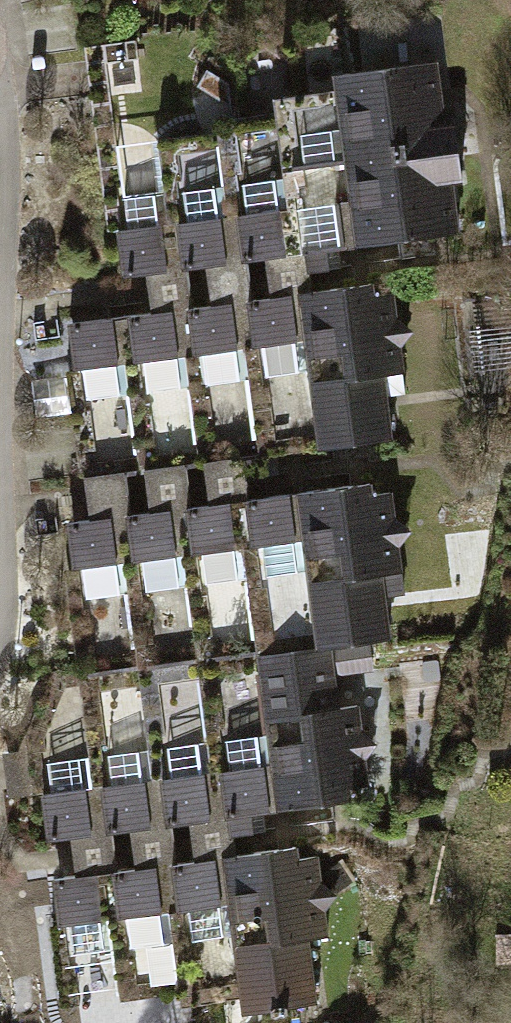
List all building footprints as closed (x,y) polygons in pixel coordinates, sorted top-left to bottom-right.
[(343,73),(345,89),(356,165),(457,152),(454,124),(443,124),(436,62),(343,73)] [(283,96),(285,112),(304,253),(366,244),(356,165),(345,89),(283,96)] [(225,119),(227,132),(243,261),(304,253),(285,112),(225,119)] [(118,229),(123,276),(243,261),(227,132),(167,138),(176,212),(167,224),(118,229)] [(457,152),(356,165),(366,244),(457,232),(450,181),(461,180),(457,152)] [(310,292),(328,448),(391,440),(385,397),(404,394),(399,346),(409,331),(394,318),(393,294),(373,295),(371,283),(310,292)] [(310,292),(248,299),(269,455),(328,448),(310,292)] [(248,299),(189,307),(209,464),(269,455),(248,299)] [(189,307),(71,322),(90,478),(209,464),(189,307)] [(370,482),(306,492),(325,646),(330,646),(388,638),(381,574),(399,572),(398,544),(407,529),(393,519),(389,493),(372,495),(370,482)] [(306,492),(246,499),(267,654),(325,646),(306,492)] [(246,499),(187,507),(207,662),(267,654),(246,499)] [(68,521),(88,677),(149,669),(207,662),(187,507),(68,521)] [(267,654),(287,808),(349,800),(349,785),(368,785),(364,758),(374,744),(360,731),(357,705),(337,707),(330,646),(325,646),(267,654)] [(267,654),(207,662),(229,815),(287,808),(267,654)] [(149,669),(168,824),(229,815),(207,662),(149,669)] [(35,734),(49,837),(168,824),(149,669),(88,677),(58,681),(35,734)] [(319,882),(317,857),(297,858),(296,846),(233,854),(250,995),(253,1010),(315,1004),(307,937),(328,936),(323,909),(333,894),(319,882)] [(250,995),(233,854),(174,862),(189,990),(191,1003),(250,995)] [(189,990),(174,862),(54,877),(60,924),(70,923),(74,953),(124,947),(129,998),(189,990)]
